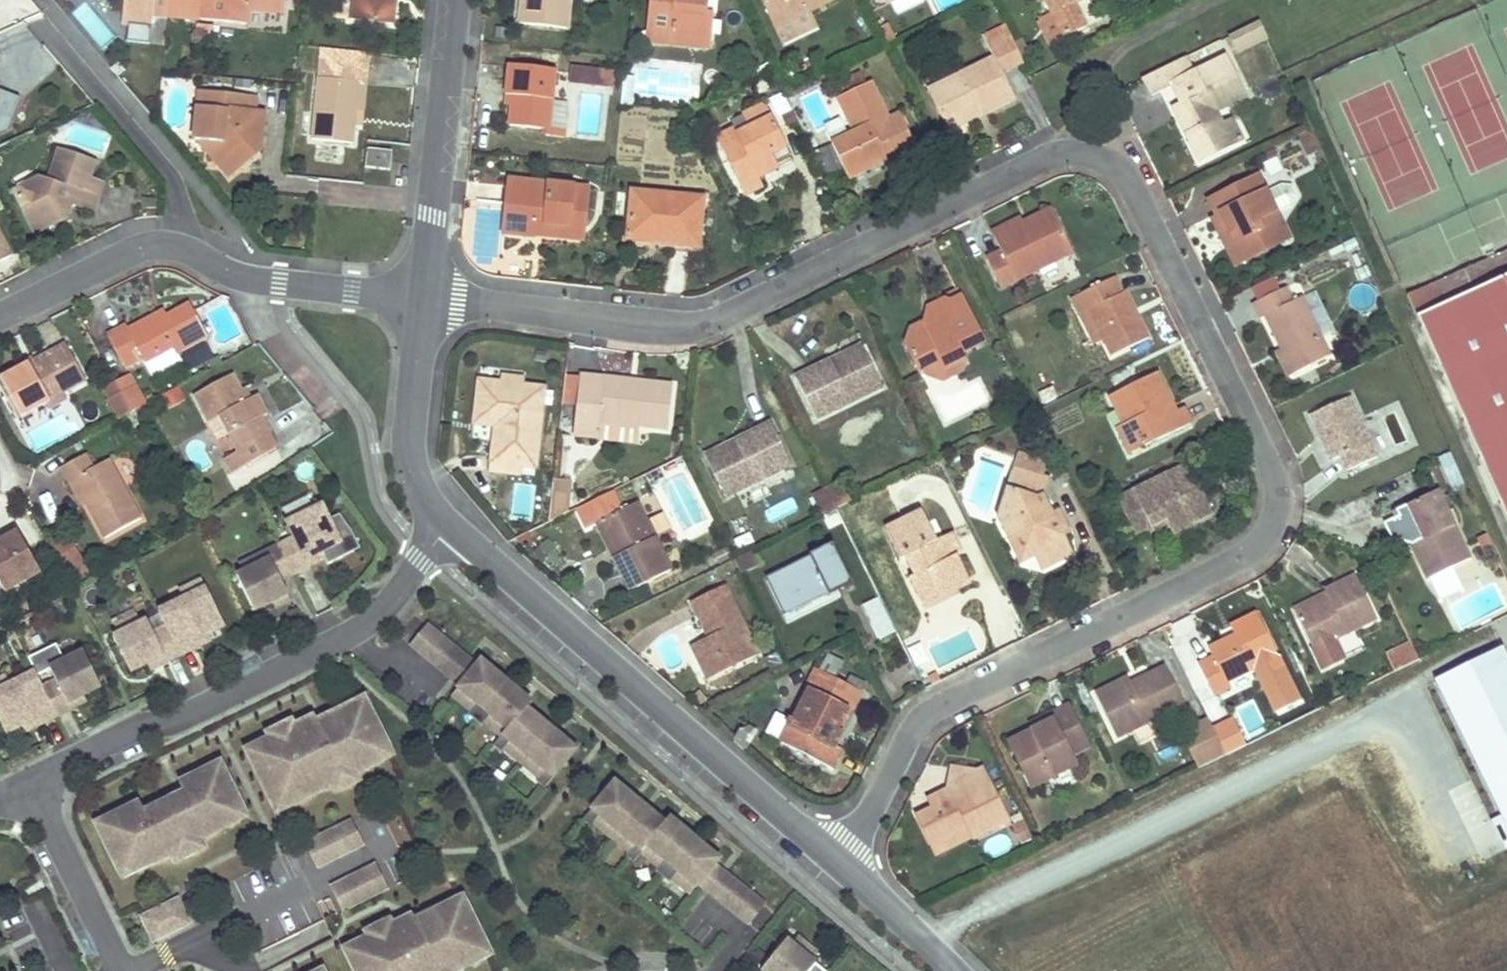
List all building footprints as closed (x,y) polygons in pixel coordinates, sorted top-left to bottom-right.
[(124,41),(151,44),(154,14),(169,16),(170,0),(126,0),(124,41)] [(169,16),(248,24),(250,9),(285,12),(286,0),(170,0),(169,16)] [(352,19),(395,22),(397,0),(354,0),(352,19)] [(521,23),(569,28),(572,0),(523,0),(521,23)] [(650,28),(673,31),(672,36),(711,39),(714,14),(707,13),(709,0),(653,0),(650,28)] [(778,29),(811,13),(837,0),(764,0),(778,29)] [(926,3),(924,0),(900,0),(893,4),(898,16),(926,3)] [(1054,15),(1064,36),(1084,26),(1074,5),(1083,0),(1046,0),(1054,15)] [(811,13),(778,29),(785,42),(817,26),(811,13)] [(1050,43),(1064,36),(1054,15),(1039,23),(1050,43)] [(1236,50),(1268,36),(1261,20),(1230,36),(1236,50)] [(673,31),(650,28),(649,40),(710,48),(711,39),(672,36),(673,31)] [(1021,40),(1015,43),(1022,59),(1029,56),(1021,40)] [(996,57),(929,89),(946,124),(971,112),(970,108),(977,104),(982,113),(1015,98),(996,57)] [(1186,57),(1145,77),(1154,94),(1175,84),(1182,81),(1194,107),(1180,115),(1202,161),(1233,145),(1223,124),(1216,111),(1246,97),(1226,57),(1195,72),(1186,57)] [(359,81),(343,79),(344,60),(330,59),(329,77),(319,76),(313,139),(354,143),(357,112),(359,81)] [(369,63),(344,60),(343,79),(359,81),(357,112),(364,113),(369,63)] [(510,126),(548,130),(547,136),(566,138),(569,103),(553,101),(557,69),(509,64),(506,94),(514,95),(512,106),(510,126)] [(589,78),(591,69),(572,66),(571,75),(589,78)] [(611,87),(613,72),(591,69),(589,78),(588,83),(611,87)] [(589,78),(571,75),(570,81),(588,83),(589,78)] [(634,76),(625,75),(622,104),(631,105),(634,76)] [(872,81),(839,96),(857,132),(834,143),(851,178),(888,160),(881,147),(894,141),(898,148),(914,140),(901,114),(891,119),(872,81)] [(1182,81),(1175,84),(1185,103),(1177,108),(1180,115),(1194,107),(1182,81)] [(3,116),(12,119),(20,98),(0,90),(0,123),(3,116)] [(514,95),(506,94),(505,105),(512,106),(514,95)] [(257,100),(200,95),(196,145),(221,147),(219,168),(242,170),(243,155),(260,157),(263,116),(256,116),(257,100)] [(767,104),(744,115),(748,123),(736,129),(739,134),(773,116),(767,104)] [(949,129),(982,113),(977,104),(970,108),(971,112),(946,124),(949,129)] [(736,129),(717,139),(745,195),(762,186),(759,178),(779,167),(773,155),(789,148),(773,116),(739,134),(736,129)] [(1235,119),(1223,124),(1233,145),(1245,139),(1235,119)] [(1318,149),(1309,128),(1301,132),(1310,152),(1318,149)] [(894,141),(881,147),(888,160),(891,164),(903,157),(898,148),(894,141)] [(221,147),(196,145),(219,168),(221,147)] [(789,148),(773,155),(779,167),(794,160),(789,148)] [(40,176),(14,189),(32,223),(49,215),(53,224),(70,215),(76,205),(81,192),(99,198),(104,183),(90,178),(96,161),(60,149),(49,179),(40,176)] [(392,152),(371,150),(369,168),(390,171),(392,152)] [(232,181),(260,157),(243,155),(242,170),(219,168),(232,181)] [(1260,175),(1210,199),(1219,216),(1223,214),(1237,241),(1232,243),(1242,262),(1272,247),(1267,237),(1286,228),(1277,210),(1268,192),(1260,175)] [(511,180),(505,233),(537,236),(537,233),(538,223),(584,228),(589,187),(511,180)] [(1283,185),(1268,192),(1277,210),(1292,203),(1298,194),(1293,185),(1283,185)] [(632,191),(629,231),(666,234),(665,242),(665,244),(698,247),(704,198),(632,191)] [(99,198),(81,192),(76,205),(94,211),(99,198)] [(1051,209),(1024,223),(1029,232),(1056,218),(1051,209)] [(1219,216),(1213,218),(1236,265),(1242,262),(1232,243),(1237,241),(1223,214),(1219,216)] [(49,215),(32,223),(37,232),(53,224),(49,215)] [(1002,251),(987,258),(1002,287),(1073,251),(1056,218),(1029,232),(1024,223),(995,238),(1002,251)] [(1021,218),(992,232),(995,238),(1024,223),(1021,218)] [(584,228),(538,223),(537,233),(583,237),(584,228)] [(1286,228),(1267,237),(1272,247),(1290,238),(1286,228)] [(14,255),(0,229),(0,262),(14,255)] [(666,234),(629,231),(628,238),(665,242),(666,234)] [(1410,292),(1506,510),(1506,249),(1410,292)] [(507,269),(522,271),(523,262),(508,260),(507,269)] [(1112,279),(1071,298),(1080,315),(1089,311),(1103,340),(1112,358),(1150,339),(1126,292),(1120,295),(1112,279)] [(1287,287),(1256,303),(1262,317),(1266,315),(1282,348),(1295,374),(1333,356),(1305,297),(1295,301),(1287,287)] [(962,297),(957,288),(942,295),(944,300),(928,308),(926,324),(927,328),(935,322),(932,317),(934,311),(962,297)] [(984,342),(962,297),(934,311),(932,317),(935,322),(927,328),(926,324),(912,330),(907,347),(921,374),(940,365),(948,367),(950,371),(966,363),(962,353),(984,342)] [(127,325),(109,335),(126,366),(143,356),(146,361),(173,346),(177,352),(207,335),(188,302),(167,314),(160,318),(157,314),(129,329),(127,325)] [(157,314),(160,318),(167,314),(165,309),(157,314)] [(1089,311),(1080,315),(1095,345),(1103,340),(1089,311)] [(0,378),(0,383),(18,416),(46,401),(63,392),(85,380),(65,343),(34,359),(29,362),(0,378)] [(862,345),(831,361),(836,372),(842,369),(841,365),(866,352),(862,345)] [(1282,348),(1278,350),(1290,376),(1295,374),(1282,348)] [(831,361),(796,378),(817,420),(883,388),(866,352),(841,365),(842,369),(836,372),(831,361)] [(940,365),(921,374),(945,381),(962,373),(966,363),(950,371),(948,367),(940,365)] [(115,380),(121,391),(136,383),(130,372),(115,380)] [(232,374),(190,396),(204,422),(216,415),(227,434),(235,450),(223,456),(231,472),(276,448),(268,433),(271,432),(262,416),(267,413),(256,393),(250,396),(245,399),(239,387),(232,374)] [(1157,374),(1112,396),(1126,425),(1119,428),(1127,446),(1142,440),(1145,446),(1191,424),(1184,409),(1176,413),(1170,416),(1166,410),(1174,407),(1157,374)] [(603,377),(583,375),(576,435),(597,438),(599,423),(638,427),(667,430),(673,385),(638,381),(637,386),(603,382),(603,377)] [(524,378),(502,376),(501,383),(500,390),(523,393),(523,386),(524,378)] [(638,381),(603,377),(603,382),(637,386),(638,381)] [(104,386),(110,397),(121,391),(115,380),(104,386)] [(501,383),(479,381),(475,421),(495,424),(502,425),(498,453),(492,452),(490,469),(521,473),(521,466),(522,459),(535,461),(543,389),(523,386),(523,393),(500,390),(501,383)] [(136,383),(121,391),(132,413),(140,409),(144,406),(148,404),(136,383)] [(178,385),(160,395),(168,409),(186,398),(178,385)] [(244,385),(239,387),(245,399),(250,396),(244,385)] [(105,400),(117,421),(132,413),(121,391),(110,397),(105,400)] [(63,392),(46,401),(49,407),(66,398),(63,392)] [(1352,397),(1313,414),(1334,460),(1344,455),(1350,469),(1379,456),(1352,397)] [(1174,407),(1166,410),(1170,416),(1176,413),(1174,407)] [(215,441),(227,434),(216,415),(204,422),(215,441)] [(599,423),(597,438),(637,442),(638,427),(599,423)] [(502,425),(495,424),(492,452),(498,453),(502,425)] [(792,465),(773,425),(737,441),(742,451),(738,453),(736,450),(710,464),(726,497),(792,465)] [(1142,440),(1127,446),(1131,454),(1145,446),(1142,440)] [(737,441),(706,456),(710,464),(736,450),(738,453),(742,451),(737,441)] [(1452,453),(1439,458),(1451,489),(1464,484),(1452,453)] [(85,454),(61,467),(69,483),(74,480),(86,502),(86,503),(105,538),(140,519),(109,461),(93,469),(85,454)] [(535,461),(522,459),(521,466),(535,468),(535,461)] [(1189,464),(1117,498),(1135,535),(1149,528),(1166,520),(1169,525),(1172,533),(1193,523),(1213,513),(1189,464)] [(1048,481),(1016,471),(1009,492),(1016,495),(1009,515),(999,520),(1010,540),(1016,537),(1026,555),(1034,552),(1037,558),(1044,570),(1073,555),(1063,536),(1068,533),(1057,514),(1053,516),(1043,496),(1048,481)] [(74,480),(69,483),(81,505),(86,503),(86,502),(74,480)] [(554,480),(550,522),(567,513),(570,482),(554,480)] [(842,481),(828,488),(829,489),(839,508),(853,501),(842,481)] [(829,489),(815,496),(825,516),(839,508),(829,489)] [(1440,490),(1409,503),(1426,539),(1414,545),(1430,578),(1472,557),(1440,490)] [(1009,492),(999,520),(1009,515),(1016,495),(1009,492)] [(287,510),(291,519),(314,508),(309,499),(287,510)] [(639,504),(606,520),(623,555),(615,559),(631,593),(673,572),(639,504)] [(293,537),(279,544),(293,573),(309,565),(306,559),(321,552),(324,558),(327,564),(359,548),(351,531),(338,513),(328,519),(321,505),(314,508),(291,519),(286,522),(293,537)] [(857,524),(864,521),(858,507),(850,511),(857,524)] [(922,512),(886,530),(901,561),(906,559),(914,576),(910,579),(921,603),(955,585),(957,590),(972,582),(957,552),(953,546),(944,549),(940,539),(936,541),(922,512)] [(606,520),(598,524),(615,559),(623,555),(606,520)] [(1166,520),(1149,528),(1151,533),(1169,525),(1166,520)] [(1193,523),(1172,533),(1175,539),(1195,529),(1193,523)] [(66,526),(48,536),(65,566),(82,556),(66,526)] [(7,590),(41,572),(18,530),(0,540),(0,576),(7,590)] [(960,551),(951,533),(940,539),(944,549),(953,546),(957,552),(960,551)] [(1016,537),(1010,540),(1023,566),(1037,558),(1034,552),(1026,555),(1016,537)] [(293,573),(279,544),(265,551),(268,559),(242,572),(235,575),(253,610),(271,601),(287,594),(280,580),(293,573)] [(833,545),(767,578),(786,616),(813,602),(838,591),(840,597),(855,589),(833,545)] [(760,564),(754,550),(735,560),(742,574),(760,564)] [(265,551),(238,564),(242,572),(268,559),(265,551)] [(321,552),(306,559),(309,565),(318,561),(324,558),(321,552)] [(1336,639),(1378,618),(1357,574),(1326,589),(1328,592),(1332,600),(1298,617),(1315,650),(1325,670),(1346,659),(1336,639)] [(200,578),(178,589),(182,598),(205,587),(200,578)] [(725,585),(690,602),(708,636),(691,645),(708,679),(758,654),(725,585)] [(955,585),(921,603),(925,609),(959,593),(957,590),(955,585)] [(182,598),(157,611),(165,625),(179,655),(195,647),(192,641),(209,633),(224,625),(205,587),(182,598)] [(838,591),(813,602),(817,608),(840,597),(838,591)] [(1328,592),(1294,608),(1298,617),(1332,600),(1328,592)] [(287,594),(271,601),(274,607),(290,599),(288,596),(287,594)] [(878,641),(894,635),(880,598),(864,604),(878,641)] [(1257,612),(1232,624),(1237,635),(1210,648),(1215,658),(1200,665),(1216,696),(1230,689),(1226,681),(1261,664),(1278,656),(1257,612)] [(136,614),(113,625),(117,634),(140,623),(136,614)] [(179,655),(165,625),(152,632),(145,620),(140,623),(117,634),(112,636),(129,672),(147,664),(162,656),(165,662),(179,655)] [(477,663),(427,622),(407,646),(457,687),(477,663)] [(192,641),(195,647),(208,641),(211,639),(209,633),(192,641)] [(1394,672),(1420,660),(1411,641),(1386,652),(1394,672)] [(50,656),(54,665),(76,654),(72,645),(50,656)] [(1434,680),(1506,831),(1506,654),(1503,646),(1434,680)] [(54,680),(41,687),(55,716),(70,709),(67,703),(83,695),(100,687),(82,651),(76,654),(54,665),(49,668),(54,680)] [(770,655),(778,671),(787,667),(779,651),(770,655)] [(844,663),(827,655),(821,667),(837,675),(844,663)] [(162,656),(147,664),(149,669),(158,665),(165,662),(162,656)] [(480,659),(477,663),(486,670),(489,667),(480,659)] [(486,670),(477,663),(457,687),(475,702),(469,709),(467,713),(481,724),(483,721),(490,714),(506,728),(500,735),(493,744),(500,751),(503,747),(509,740),(545,770),(539,777),(536,780),(544,787),(576,749),(558,734),(555,738),(539,724),(542,721),(526,707),(528,705),(519,698),(522,694),(489,667),(486,670)] [(1261,664),(1226,681),(1230,689),(1264,672),(1261,664)] [(1129,677),(1095,693),(1117,736),(1184,705),(1165,667),(1132,683),(1129,677)] [(790,719),(780,742),(834,767),(844,747),(836,744),(842,733),(838,730),(849,708),(853,711),(863,691),(819,670),(794,721),(790,719)] [(937,671),(923,678),(927,687),(941,680),(937,671)] [(34,672),(9,684),(0,688),(0,722),(5,733),(10,731),(37,717),(40,723),(55,716),(41,687),(34,672)] [(9,684),(5,675),(0,677),(0,688),(9,684)] [(475,702),(457,687),(451,694),(469,709),(475,702)] [(699,691),(686,700),(696,706),(706,699),(699,691)] [(531,701),(522,694),(519,698),(528,705),(531,701)] [(83,695),(67,703),(70,709),(78,705),(86,701),(83,695)] [(270,738),(246,750),(272,803),(277,801),(303,788),(308,796),(332,784),(354,773),(368,766),(365,759),(385,748),(387,747),(363,698),(336,712),(350,741),(331,750),(316,721),(314,716),(292,727),(289,729),(292,734),(276,742),(273,737),(270,738)] [(1069,705),(1031,724),(1034,730),(1072,711),(1069,705)] [(853,711),(849,708),(838,730),(842,733),(853,711)] [(1034,730),(1016,739),(1024,755),(1018,758),(1025,774),(1031,771),(1038,785),(1078,764),(1073,756),(1069,750),(1087,741),(1072,711),(1034,730)] [(336,712),(316,721),(331,750),(350,741),(336,712)] [(506,728),(490,714),(483,721),(500,735),(506,728)] [(10,731),(13,737),(28,729),(40,723),(37,717),(10,731)] [(1221,743),(1209,719),(1182,732),(1199,768),(1206,764),(1200,753),(1221,743)] [(558,734),(542,721),(539,724),(555,738),(558,734)] [(273,737),(276,742),(292,734),(289,729),(292,727),(290,722),(267,733),(270,738),(273,737)] [(1240,734),(1221,743),(1227,754),(1245,745),(1240,734)] [(1016,739),(1010,742),(1018,758),(1024,755),(1016,739)] [(545,770),(509,740),(503,747),(539,777),(545,770)] [(1087,741),(1069,750),(1073,756),(1090,747),(1087,741)] [(1221,743),(1200,753),(1206,764),(1227,754),(1221,743)] [(368,766),(389,756),(385,748),(365,759),(368,766)] [(139,803),(96,824),(118,870),(120,869),(142,858),(146,866),(171,854),(199,840),(223,828),(219,819),(238,809),(241,807),(219,764),(179,784),(182,791),(191,808),(152,827),(143,810),(139,803)] [(1007,819),(981,767),(977,770),(953,766),(951,784),(958,794),(949,798),(945,790),(929,798),(934,808),(918,816),(931,843),(968,825),(972,835),(974,837),(1007,819)] [(1031,771),(1025,774),(1033,788),(1038,785),(1031,771)] [(358,780),(354,773),(332,784),(335,791),(358,780)] [(614,781),(583,819),(590,825),(593,821),(599,814),(634,844),(628,852),(626,855),(633,861),(641,852),(647,845),(664,859),(658,866),(655,869),(668,881),(671,878),(677,871),(695,885),(698,882),(714,864),(716,862),(707,855),(710,851),(677,823),(674,827),(668,822),(666,824),(648,808),(645,812),(628,799),(632,795),(614,781)] [(951,784),(945,790),(949,798),(958,794),(951,784)] [(303,788),(277,801),(281,810),(308,796),(303,788)] [(182,791),(143,810),(152,827),(191,808),(182,791)] [(645,812),(648,808),(632,795),(628,799),(645,812)] [(238,809),(219,819),(223,828),(243,818),(238,809)] [(599,814),(593,821),(628,852),(634,844),(599,814)] [(677,823),(671,818),(668,822),(674,827),(677,823)] [(351,821),(305,844),(316,867),(363,844),(351,821)] [(968,825),(931,843),(937,853),(972,835),(968,825)] [(199,840),(171,854),(174,861),(202,848),(199,840)] [(664,859),(647,845),(641,852),(658,866),(664,859)] [(719,858),(710,851),(707,855),(716,862),(719,858)] [(142,858),(120,869),(124,877),(146,866),(142,858)] [(714,864),(698,882),(747,922),(763,903),(714,864)] [(375,865),(331,886),(343,911),(387,889),(375,865)] [(695,885),(677,871),(671,878),(689,893),(695,885)] [(345,949),(355,970),(457,970),(467,966),(463,958),(483,948),(486,947),(462,897),(434,911),(448,940),(429,949),(415,920),(413,916),(391,926),(388,928),(390,933),(374,941),(372,936),(368,937),(345,949)] [(177,900),(142,917),(153,940),(188,923),(177,900)] [(434,911),(415,920),(429,949),(448,940),(434,911)] [(366,932),(368,937),(372,936),(374,941),(390,933),(388,928),(391,926),(389,921),(366,932)] [(816,951),(797,936),(791,942),(810,959),(816,951)] [(815,962),(810,959),(791,942),(786,939),(761,969),(763,970),(807,970),(815,962)] [(483,948),(463,958),(467,966),(487,956),(483,948)]
